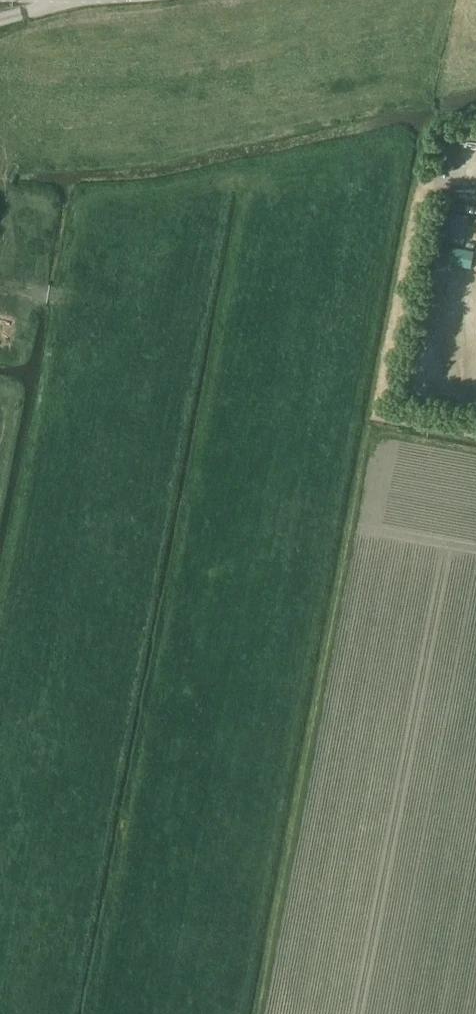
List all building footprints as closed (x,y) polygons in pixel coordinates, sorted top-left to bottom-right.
[(450,211),(444,238),(459,242),(465,215),(450,211)]
